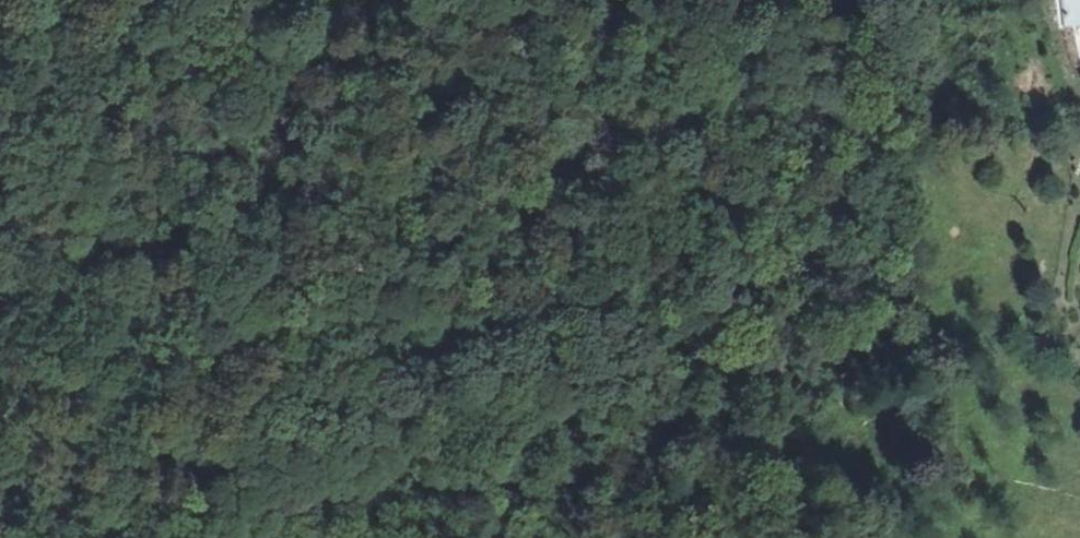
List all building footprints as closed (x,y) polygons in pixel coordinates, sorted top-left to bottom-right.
[(1064,23),(1079,22),(1079,0),(1063,0),(1064,23)]
